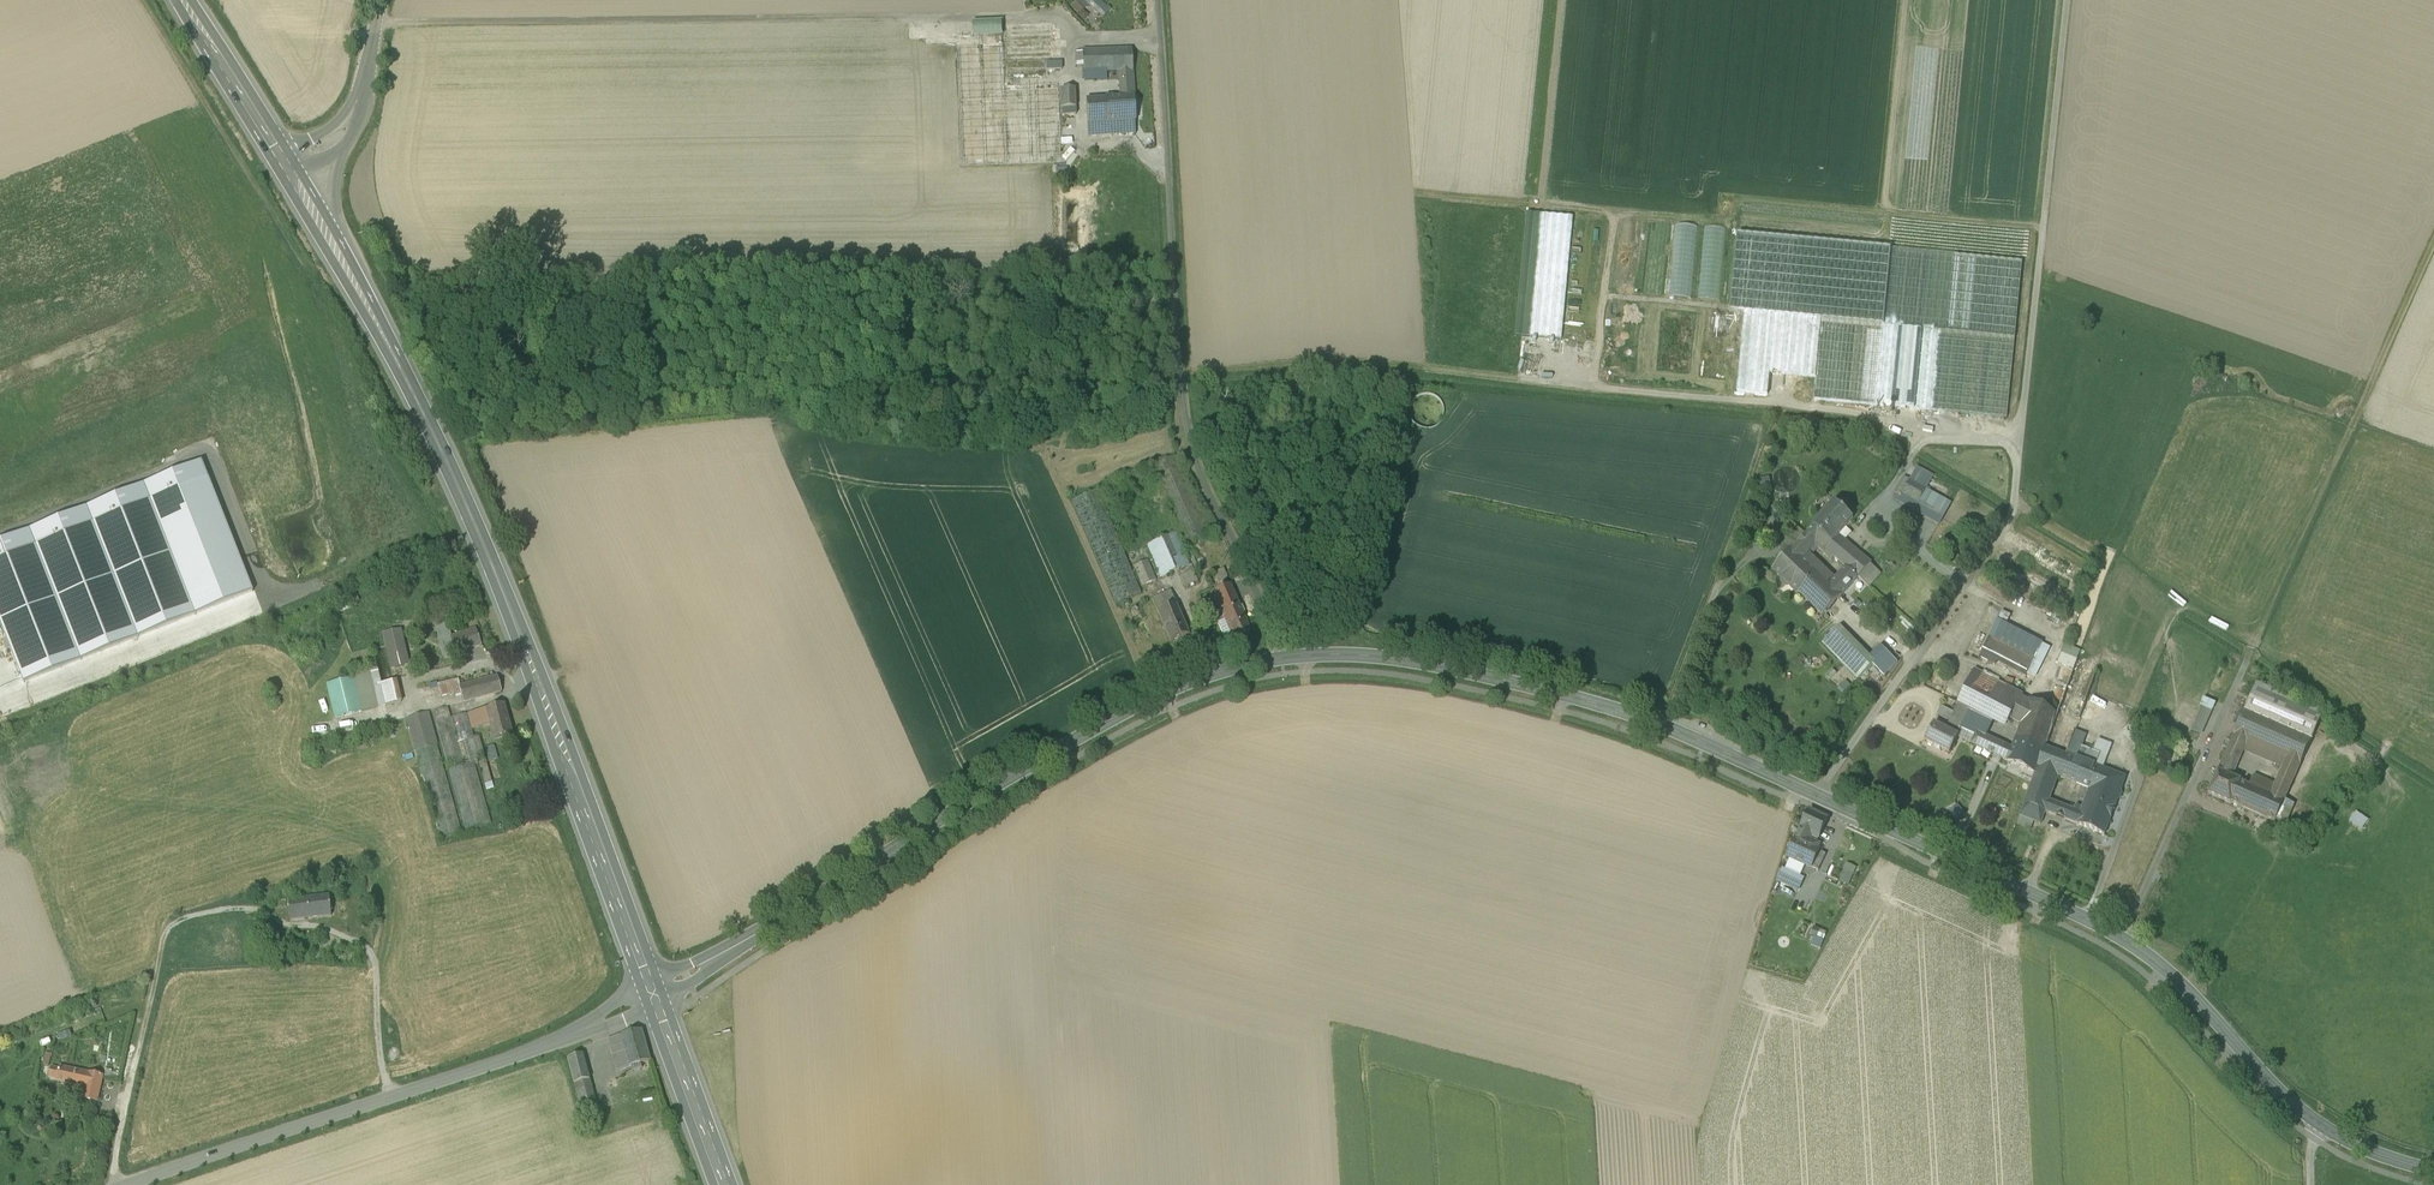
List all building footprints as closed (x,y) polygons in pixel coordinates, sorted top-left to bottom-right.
[(1107,8),(1099,0),(1080,0),(1072,8),(1084,20),(1089,15),(1083,9),(1089,4),(1100,15),(1107,8)] [(1001,21),(972,23),(973,38),(1002,36),(1001,21)] [(1052,24),(1006,25),(1007,42),(1060,41),(1060,29),(1052,24)] [(1057,84),(1004,87),(1002,36),(973,38),(956,38),(961,167),(1061,163),(1057,84)] [(1060,41),(1007,42),(1007,59),(1061,58),(1060,41)] [(1130,50),(1104,51),(1105,72),(1109,72),(1119,72),(1132,71),(1130,50)] [(1104,51),(1083,51),(1085,80),(1110,79),(1110,73),(1109,72),(1105,72),(1104,51)] [(1061,62),(1047,62),(1047,70),(1061,70),(1061,62)] [(1132,71),(1119,72),(1120,90),(1133,89),(1132,71)] [(1075,89),(1061,90),(1062,109),(1076,108),(1075,89)] [(1121,98),(1133,97),(1133,89),(1120,90),(1121,98)] [(1133,97),(1121,98),(1086,100),(1087,124),(1135,121),(1133,97)] [(1135,121),(1087,124),(1088,138),(1135,135),(1135,121)] [(1560,338),(1570,216),(1527,212),(1516,335),(1560,338)] [(1692,298),(1695,225),(1675,224),(1672,297),(1692,298)] [(1736,231),(1713,229),(1706,300),(1729,303),(1736,231)] [(1765,234),(1742,232),(1735,303),(1758,305),(1765,234)] [(1794,236),(1771,234),(1764,306),(1787,308),(1794,236)] [(1823,239),(1799,237),(1793,308),(1816,311),(1823,239)] [(2022,262),(1892,250),(1884,327),(1822,321),(1814,400),(2007,419),(2022,262)] [(1775,317),(1745,314),(1737,392),(1768,395),(1770,374),(1775,317)] [(1821,321),(1775,317),(1770,374),(1816,378),(1821,321)] [(1905,478),(1897,491),(1903,495),(1911,481),(1905,478)] [(1918,485),(1911,481),(1903,495),(1911,499),(1918,485)] [(1946,501),(1918,485),(1911,499),(1938,514),(1941,509),(1944,511),(1945,508),(1943,506),(1946,501)] [(1141,593),(1097,491),(1072,501),(1116,604),(1141,593)] [(1835,504),(1806,536),(1824,553),(1826,551),(1846,568),(1857,553),(1839,537),(1854,521),(1835,504)] [(1176,532),(1147,544),(1160,577),(1179,569),(1182,576),(1181,576),(1185,586),(1197,581),(1176,532)] [(1201,567),(1191,545),(1184,548),(1194,570),(1201,567)] [(1817,574),(1793,550),(1775,570),(1798,593),(1817,574)] [(1817,574),(1798,593),(1823,617),(1871,565),(1857,553),(1846,568),(1829,586),(1817,574)] [(1156,579),(1147,560),(1134,566),(1142,585),(1156,579)] [(1224,567),(1215,570),(1219,580),(1228,577),(1224,567)] [(1230,584),(1213,592),(1222,614),(1240,606),(1230,584)] [(1171,591),(1152,599),(1158,612),(1176,604),(1171,591)] [(1189,634),(1176,604),(1158,612),(1170,642),(1189,634)] [(1240,606),(1222,614),(1224,619),(1230,633),(1232,638),(1250,630),(1240,606)] [(1224,619),(1218,622),(1224,636),(1230,633),(1224,619)] [(2042,644),(1998,621),(1990,638),(2034,661),(2042,644)] [(1874,661),(1841,627),(1822,644),(1858,680),(1873,665),(1876,662),(1874,661)] [(401,630),(383,634),(386,646),(393,676),(401,674),(401,676),(412,673),(401,630)] [(476,630),(440,642),(446,657),(481,645),(476,630)] [(2034,661),(1990,638),(1982,654),(2026,677),(2027,675),(2034,661)] [(2034,661),(2027,675),(2034,678),(2049,648),(2042,644),(2034,661)] [(2059,663),(2073,668),(2075,658),(2079,660),(2082,651),(2064,645),(2059,663)] [(381,685),(394,682),(393,676),(386,646),(373,649),(381,685)] [(1898,663),(1885,650),(1874,661),(1876,662),(1873,665),(1884,676),(1898,663)] [(2076,664),(2049,737),(2046,747),(2066,755),(2067,755),(2075,732),(2097,672),(2076,664)] [(1949,722),(1946,729),(1958,736),(1969,711),(1993,723),(1998,713),(2010,720),(2023,695),(1975,669),(1954,713),(1949,722)] [(369,675),(353,679),(361,712),(377,708),(369,675)] [(497,677),(460,687),(462,695),(464,702),(501,692),(497,677)] [(353,679),(327,685),(335,718),(361,712),(353,679)] [(458,680),(438,685),(441,697),(454,695),(455,697),(462,695),(460,687),(458,680)] [(394,682),(381,685),(386,706),(401,703),(396,681),(394,682)] [(2323,714),(2256,685),(2245,712),(2311,741),(2323,714)] [(2205,697),(2192,730),(2200,733),(2209,709),(2214,712),(2218,703),(2205,697)] [(2056,713),(2030,700),(2013,749),(2041,761),(2046,747),(2049,737),(2056,713)] [(504,705),(467,715),(471,730),(472,730),(490,725),(490,724),(508,719),(504,705)] [(462,832),(426,706),(405,712),(441,838),(462,832)] [(1954,713),(1942,707),(1937,715),(1949,722),(1954,713)] [(472,764),(464,766),(452,719),(449,708),(432,713),(465,831),(492,824),(475,763),(472,764)] [(2311,741),(2245,712),(2234,736),(2248,742),(2243,752),(2282,769),(2287,759),(2301,765),(2311,741)] [(467,715),(452,719),(464,766),(472,764),(465,741),(474,739),(472,730),(471,730),(467,715)] [(508,719),(490,724),(490,725),(494,740),(512,735),(508,719)] [(1946,729),(1935,724),(1925,741),(1950,754),(1959,736),(1958,736),(1946,729)] [(2098,741),(2075,732),(2067,755),(2089,764),(2098,741)] [(1997,742),(1975,733),(1974,735),(1976,736),(1972,744),(1993,754),(1997,742)] [(2234,736),(2222,762),(2237,768),(2243,752),(2248,742),(2234,736)] [(474,739),(465,741),(472,764),(475,763),(479,762),(486,760),(479,737),(474,739)] [(2066,755),(2046,747),(2041,761),(2036,774),(2025,804),(2046,812),(2050,801),(2058,778),(2066,755)] [(2041,761),(2013,749),(2009,761),(2036,774),(2041,761)] [(2067,755),(2066,755),(2058,778),(2089,790),(2098,767),(2089,764),(2067,755)] [(1981,768),(1963,759),(1960,766),(1981,777),(1985,768),(1982,767),(1981,768)] [(2257,778),(2254,785),(2251,784),(2250,786),(2241,782),(2231,803),(2275,823),(2301,765),(2287,759),(2282,769),(2275,786),(2257,778)] [(486,760),(479,762),(487,790),(494,789),(486,760)] [(2126,778),(2098,767),(2089,790),(2086,798),(2114,809),(2126,778)] [(2241,781),(2218,771),(2208,794),(2231,804),(2231,803),(2241,782),(2241,781)] [(2114,809),(2086,798),(2081,813),(2077,824),(2105,835),(2114,809)] [(2060,805),(2050,801),(2046,812),(2056,816),(2060,805)] [(1954,818),(1964,812),(1959,804),(1949,810),(1954,818)] [(2046,812),(2025,804),(2020,816),(2034,822),(2041,825),(2046,812)] [(2081,813),(2069,808),(2065,820),(2077,824),(2081,813)] [(1810,811),(1801,830),(1796,840),(1788,857),(1811,868),(1812,868),(1819,851),(1817,850),(1819,845),(1809,840),(1811,835),(1819,838),(1828,819),(1810,811)] [(2363,830),(2370,820),(2358,811),(2351,821),(2363,830)] [(2034,822),(2020,816),(2017,824),(2031,829),(2034,822)] [(1819,851),(1812,868),(1819,871),(1826,855),(1819,851)] [(1848,862),(1840,881),(1849,885),(1857,867),(1848,862)] [(1804,879),(1782,869),(1778,879),(1799,889),(1804,879)] [(330,895),(307,898),(309,919),(331,916),(330,895)] [(307,898),(288,900),(291,921),(309,919),(307,898)] [(1823,948),(1827,932),(1811,928),(1809,935),(1815,936),(1812,945),(1823,948)] [(292,940),(277,941),(279,953),(293,952),(292,940)] [(641,1031),(608,1039),(617,1071),(650,1062),(641,1031)] [(47,1052),(43,1068),(51,1070),(55,1054),(47,1052)] [(582,1054),(567,1058),(582,1112),(597,1108),(582,1054)] [(102,1077),(60,1068),(57,1081),(86,1087),(83,1099),(96,1102),(102,1077)]
